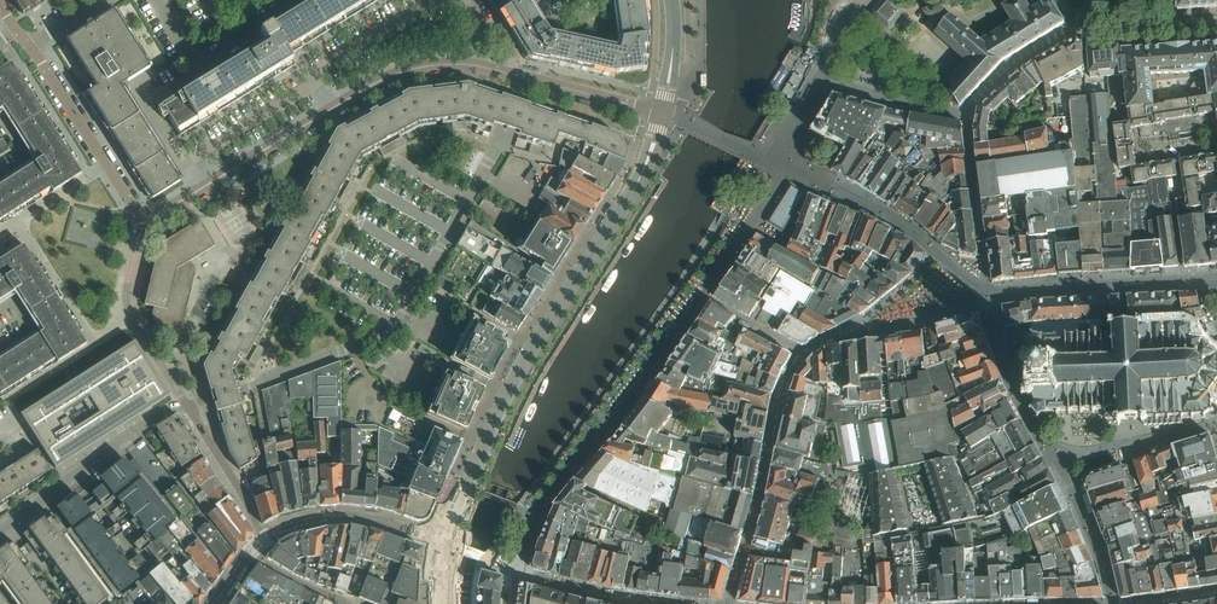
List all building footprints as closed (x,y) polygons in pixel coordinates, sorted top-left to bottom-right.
[(40,7),(38,4),(45,0),(14,0),(20,10),(21,11),(23,14),(31,9),(33,11),(40,7)] [(272,25),(290,55),(363,10),(357,0),(313,0),(272,25)] [(363,10),(380,0),(357,0),(363,10)] [(560,37),(548,34),(537,15),(531,6),(540,1),(540,0),(508,0),(511,5),(508,6),(499,12),(511,31),(527,58),(529,58),(547,62),(614,77),(615,73),(646,69),(646,67),(644,58),(648,57),(648,56),(646,46),(649,46),(647,35),(649,35),(645,13),(648,12),(646,0),(616,0),(622,38),(619,50),(560,37)] [(871,13),(889,29),(890,27),(903,13),(906,10),(894,0),(883,0),(871,13)] [(1065,22),(1051,0),(1048,0),(1030,11),(1024,0),(1014,0),(1004,6),(1013,21),(981,41),(951,15),(939,28),(935,33),(967,62),(951,79),(955,84),(949,90),(948,91),(958,105),(959,105),(960,106),(1002,61),(1065,22)] [(1178,6),(1177,6),(1177,9),(1189,9),(1189,8),(1216,6),(1216,0),(1178,0),(1178,6)] [(161,152),(120,87),(117,82),(124,77),(127,82),(149,68),(113,11),(66,41),(95,87),(90,91),(86,93),(135,170),(162,153),(161,152)] [(266,41),(214,74),(232,104),(295,65),(290,55),(272,25),(271,24),(260,31),(266,41)] [(1084,66),(1083,50),(1082,43),(1081,43),(1076,40),(1075,39),(1064,45),(1050,52),(1047,54),(1060,79),(1068,75),(1084,66)] [(1191,45),(1191,44),(1165,46),(1150,48),(1131,49),(1123,49),(1125,75),(1128,109),(1129,109),(1153,105),(1150,74),(1204,71),(1208,96),(1214,96),(1216,95),(1216,43),(1191,45)] [(768,88),(778,94),(803,53),(793,47),(768,88)] [(1125,75),(1123,49),(1122,49),(1122,50),(1118,50),(1118,47),(1088,49),(1090,77),(1107,76),(1125,75)] [(1060,79),(1047,54),(1040,57),(1034,60),(1044,82),(1046,86),(1054,82),(1060,79)] [(856,73),(859,66),(847,60),(844,67),(856,73)] [(1044,82),(1034,60),(1033,61),(1022,70),(1037,88),(1044,82)] [(54,121),(50,123),(36,100),(39,98),(25,75),(23,72),(19,74),(12,63),(0,70),(0,100),(4,107),(39,161),(57,190),(82,174),(74,161),(78,159),(54,121)] [(1015,106),(1037,88),(1022,70),(1006,84),(982,106),(978,108),(991,111),(995,111),(1010,97),(1015,101),(1012,103),(1015,106)] [(1151,79),(1155,103),(1206,96),(1203,72),(1151,79)] [(214,74),(162,106),(164,109),(167,114),(170,119),(181,136),(232,104),(214,74)] [(510,115),(516,100),(468,83),(408,91),(418,123),(464,117),(505,131),(510,115)] [(1131,219),(1130,203),(1130,202),(1129,202),(1128,188),(1117,189),(1115,169),(1113,153),(1114,153),(1112,131),(1109,94),(1105,94),(1105,83),(1092,84),(1093,95),(1089,96),(1090,101),(1090,103),(1091,104),(1097,183),(1092,183),(1092,191),(1093,203),(1093,205),(1099,205),(1101,223),(1112,222),(1113,231),(1101,232),(1104,272),(1131,270),(1132,260),(1132,237),(1131,221),(1131,219)] [(360,154),(418,123),(408,91),(337,129),(286,220),(315,235),(360,154)] [(885,144),(884,123),(882,123),(887,109),(837,95),(822,122),(822,123),(821,123),(820,124),(819,124),(818,125),(818,126),(817,126),(817,127),(817,128),(817,129),(817,130),(818,131),(819,132),(820,133),(821,133),(823,133),(824,133),(847,145),(849,142),(865,151),(872,139),(885,144)] [(1090,103),(1090,101),(1087,101),(1088,104),(1087,104),(1086,95),(1069,97),(1070,101),(1071,116),(1073,140),(1074,140),(1078,192),(1092,191),(1092,183),(1097,183),(1091,104),(1090,103)] [(1192,116),(1191,109),(1192,107),(1196,106),(1198,108),(1199,114),(1216,112),(1214,96),(1208,96),(1153,105),(1129,109),(1131,128),(1149,125),(1148,118),(1150,116),(1153,115),(1155,117),(1156,124),(1166,122),(1165,120),(1192,116)] [(585,143),(591,125),(516,100),(510,115),(505,131),(554,147),(558,134),(585,143)] [(988,128),(991,111),(978,108),(974,129),(975,140),(988,139),(987,127),(988,128)] [(961,123),(911,114),(887,109),(882,123),(884,123),(889,124),(903,127),(905,135),(907,135),(921,138),(921,150),(937,149),(964,149),(961,123)] [(619,135),(604,130),(591,125),(585,143),(584,145),(586,146),(586,147),(594,150),(624,162),(627,152),(619,135)] [(1050,155),(1049,143),(1047,127),(1025,133),(1025,137),(988,142),(988,139),(975,140),(977,160),(977,162),(990,160),(991,165),(1050,155)] [(1136,166),(1134,148),(1127,149),(1125,147),(1124,144),(1126,142),(1133,141),(1131,128),(1112,131),(1114,153),(1113,153),(1115,169),(1131,166),(1136,166)] [(882,159),(863,188),(876,196),(877,196),(895,169),(896,168),(901,164),(902,165),(904,162),(913,169),(924,160),(921,150),(921,138),(907,135),(905,135),(896,133),(887,146),(885,144),(879,141),(872,139),(865,151),(876,157),(879,159),(879,158),(882,159)] [(402,137),(398,139),(402,147),(406,145),(402,137)] [(10,149),(3,138),(0,140),(0,156),(10,149)] [(398,139),(393,142),(397,149),(402,147),(398,139)] [(1078,192),(1074,140),(1073,140),(1049,143),(1050,155),(991,165),(990,160),(977,162),(982,200),(983,205),(991,204),(990,201),(1007,198),(1012,198),(1025,197),(1027,197),(1078,192)] [(393,142),(389,144),(393,152),(397,149),(393,142)] [(847,179),(865,151),(849,142),(847,145),(833,170),(847,179)] [(389,144),(384,146),(388,154),(393,152),(389,144)] [(384,146),(380,149),(384,157),(388,154),(384,146)] [(605,193),(615,177),(588,162),(578,157),(572,154),(563,149),(559,167),(563,170),(605,193)] [(937,149),(921,150),(924,160),(925,159),(925,160),(939,156),(942,165),(954,163),(966,162),(966,159),(964,149),(937,149)] [(162,153),(135,170),(153,198),(157,196),(180,181),(179,180),(181,178),(171,161),(168,162),(167,161),(169,159),(165,151),(164,150),(161,152),(162,153)] [(615,177),(624,163),(624,162),(594,150),(588,162),(615,177)] [(855,184),(876,157),(865,151),(847,179),(855,184)] [(1205,156),(1206,162),(1204,165),(1201,165),(1199,163),(1198,157),(1180,159),(1182,177),(1182,178),(1198,175),(1216,172),(1216,154),(1205,156)] [(863,188),(882,159),(879,158),(879,159),(876,157),(855,184),(863,188)] [(929,170),(925,160),(925,159),(924,160),(913,169),(914,169),(906,172),(904,175),(887,202),(895,207),(911,181),(913,182),(915,179),(921,174),(924,177),(924,176),(929,170)] [(1176,176),(1174,160),(1156,163),(1157,170),(1155,172),(1152,172),(1150,171),(1149,164),(1136,166),(1131,166),(1133,182),(1149,180),(1166,177),(1176,176)] [(15,212),(17,215),(30,207),(27,204),(39,197),(41,200),(57,190),(39,161),(0,185),(0,222),(15,212)] [(968,176),(966,162),(954,163),(942,165),(941,165),(943,174),(946,179),(954,178),(968,176)] [(939,205),(941,202),(937,198),(949,188),(944,180),(946,179),(943,174),(941,165),(936,165),(929,174),(922,186),(925,189),(932,195),(930,198),(915,220),(927,230),(942,209),(939,206),(939,205)] [(532,179),(537,170),(531,167),(526,177),(532,179)] [(887,202),(904,175),(896,168),(895,169),(877,196),(887,202)] [(592,213),(605,193),(563,170),(559,177),(556,181),(551,178),(546,186),(556,192),(556,193),(592,213)] [(1215,182),(1216,182),(1216,172),(1198,175),(1182,178),(1185,198),(1186,209),(1188,209),(1202,206),(1204,206),(1204,203),(1202,204),(1201,197),(1216,195),(1216,194),(1216,193),(1215,182)] [(922,191),(920,190),(920,189),(917,186),(919,185),(925,177),(924,176),(924,177),(921,174),(915,179),(913,182),(911,181),(895,207),(907,215),(915,202),(920,193),(922,191)] [(969,191),(968,176),(954,178),(955,192),(969,191)] [(1179,266),(1166,177),(1149,180),(1150,187),(1152,197),(1153,205),(1154,214),(1155,220),(1158,220),(1160,238),(1162,255),(1164,268),(1179,266)] [(351,180),(348,185),(355,189),(357,184),(351,180)] [(807,193),(791,184),(768,221),(784,231),(807,193)] [(348,185),(346,189),(352,193),(355,189),(348,185)] [(574,242),(592,213),(556,193),(556,192),(546,186),(538,198),(548,204),(537,221),(574,242)] [(1153,205),(1152,197),(1150,187),(1128,188),(1129,202),(1130,202),(1130,203),(1131,219),(1131,221),(1132,237),(1132,260),(1131,270),(1164,268),(1162,255),(1160,238),(1158,220),(1155,220),(1154,214),(1153,205)] [(978,256),(969,191),(955,192),(952,193),(949,188),(937,198),(941,202),(952,214),(953,215),(955,214),(956,214),(957,226),(958,237),(960,252),(959,253),(978,256)] [(346,189),(343,194),(350,198),(352,193),(346,189)] [(932,195),(925,189),(924,191),(922,190),(922,191),(920,193),(915,202),(907,215),(911,218),(915,220),(930,198),(932,195)] [(1078,192),(1027,197),(1029,214),(1030,238),(1031,237),(1041,236),(1042,241),(1045,239),(1044,236),(1048,236),(1047,232),(1055,231),(1056,231),(1056,232),(1080,229),(1078,204),(1078,192)] [(343,194),(341,198),(347,202),(350,198),(343,194)] [(806,242),(822,201),(810,196),(793,240),(804,246),(806,242)] [(341,198),(338,203),(345,206),(347,202),(341,198)] [(1007,218),(1006,201),(1008,201),(1007,198),(990,201),(991,204),(983,205),(984,220),(1007,218)] [(1185,198),(1175,199),(1177,210),(1178,219),(1193,217),(1192,210),(1189,211),(1188,209),(1186,209),(1185,198)] [(814,247),(831,204),(828,203),(822,201),(806,242),(814,247)] [(935,237),(953,215),(952,214),(941,202),(939,205),(939,206),(942,209),(927,230),(935,237)] [(1101,223),(1099,205),(1093,205),(1093,203),(1078,204),(1080,229),(1081,236),(1082,243),(1084,273),(1104,272),(1101,232),(1101,223)] [(833,228),(841,208),(831,204),(814,247),(806,242),(804,246),(793,240),(789,251),(812,263),(817,252),(821,244),(825,245),(833,228)] [(1208,235),(1206,235),(1205,221),(1204,216),(1205,216),(1204,215),(1202,206),(1188,209),(1189,211),(1192,210),(1193,217),(1194,229),(1195,237),(1196,246),(1197,256),(1198,266),(1213,264),(1209,235),(1208,235)] [(835,247),(849,211),(841,208),(833,228),(825,245),(821,244),(817,252),(812,263),(821,267),(831,245),(835,247)] [(845,251),(858,214),(849,211),(835,247),(831,245),(821,267),(836,274),(845,251)] [(855,250),(866,218),(858,214),(845,251),(836,274),(839,275),(840,275),(855,250)] [(943,244),(957,226),(956,214),(955,214),(953,215),(935,237),(943,244)] [(1013,255),(1032,253),(1031,249),(1030,243),(1030,238),(1029,214),(1014,215),(1008,216),(1008,218),(1008,221),(1009,230),(1010,239),(987,242),(988,247),(988,249),(989,255),(993,282),(1003,280),(1017,278),(1013,255)] [(687,241),(695,244),(702,228),(703,224),(703,220),(702,217),(699,219),(697,222),(694,226),(687,241)] [(1194,229),(1193,217),(1178,219),(1185,267),(1193,266),(1198,266),(1197,256),(1196,246),(1195,237),(1194,229)] [(866,255),(879,222),(866,218),(855,250),(840,275),(839,275),(839,276),(848,281),(849,281),(856,270),(849,266),(859,252),(866,255)] [(1208,229),(1208,235),(1209,235),(1213,264),(1214,264),(1214,265),(1216,264),(1216,219),(1212,220),(1213,228),(1208,229)] [(184,319),(195,270),(190,261),(215,246),(210,237),(200,220),(158,246),(144,304),(154,307),(151,316),(172,350),(195,336),(184,319)] [(271,314),(315,235),(286,220),(242,299),(271,314)] [(553,276),(573,243),(574,242),(537,221),(520,249),(543,264),(540,269),(551,276),(551,275),(553,276)] [(1010,239),(1009,230),(1008,221),(985,223),(987,242),(1010,239)] [(880,256),(892,230),(881,223),(879,222),(866,255),(859,252),(849,266),(856,270),(860,272),(874,252),(877,254),(871,265),(870,265),(864,275),(873,280),(880,267),(879,267),(881,257),(880,256)] [(958,237),(957,226),(943,244),(959,253),(960,252),(958,237)] [(541,294),(553,276),(551,275),(551,276),(540,269),(540,270),(482,237),(466,228),(455,245),(456,246),(458,247),(458,246),(494,268),(509,276),(541,294)] [(902,240),(903,236),(892,230),(880,256),(881,257),(887,260),(882,268),(882,269),(888,272),(898,253),(896,252),(902,240)] [(769,261),(777,247),(774,245),(758,235),(757,237),(749,248),(769,261)] [(905,257),(913,242),(912,241),(903,236),(902,240),(896,252),(898,253),(905,257)] [(1057,275),(1052,241),(1043,242),(1042,242),(1047,276),(1057,275)] [(912,273),(926,255),(913,242),(905,257),(898,253),(888,272),(885,277),(897,286),(912,273)] [(1047,276),(1042,242),(1030,243),(1031,249),(1035,277),(1047,276)] [(1084,273),(1082,243),(1056,245),(1059,274),(1084,273)] [(55,295),(48,283),(51,280),(35,255),(31,257),(23,245),(0,260),(0,263),(30,310),(55,295)] [(811,285),(819,271),(777,247),(769,261),(774,264),(807,283),(811,285)] [(779,270),(773,266),(774,264),(769,261),(749,248),(738,263),(752,273),(769,284),(779,270)] [(1035,277),(1032,253),(1013,255),(1017,278),(1035,277)] [(0,263),(0,301),(17,290),(0,263)] [(304,263),(302,267),(309,271),(311,267),(304,263)] [(769,284),(752,273),(738,263),(728,277),(743,288),(760,299),(769,284)] [(302,267),(299,272),(306,276),(309,271),(302,267)] [(885,277),(888,272),(882,269),(882,268),(880,267),(873,280),(872,282),(889,293),(897,286),(885,277)] [(494,268),(480,291),(491,298),(524,317),(525,318),(541,294),(509,276),(494,268)] [(860,315),(844,306),(837,301),(825,294),(819,291),(828,274),(819,270),(819,271),(811,285),(809,288),(815,292),(806,307),(837,326),(859,316),(860,315)] [(872,282),(873,280),(864,275),(860,272),(856,270),(849,281),(848,281),(848,282),(850,283),(847,286),(855,291),(858,287),(864,291),(866,295),(877,302),(889,293),(872,282)] [(820,335),(792,319),(789,317),(789,316),(798,302),(806,307),(815,292),(809,288),(805,286),(781,271),(762,300),(767,304),(763,310),(781,320),(778,324),(778,323),(774,331),(802,347),(819,335),(820,335)] [(299,272),(297,276),(304,280),(306,276),(299,272)] [(847,286),(850,283),(848,282),(841,280),(834,277),(828,274),(819,291),(825,294),(837,301),(847,286)] [(297,276),(294,281),(301,284),(304,280),(297,276)] [(737,297),(743,288),(728,277),(721,288),(737,297)] [(294,281),(292,285),(299,289),(301,284),(294,281)] [(467,296),(471,289),(460,283),(456,290),(467,296)] [(866,295),(864,291),(858,287),(855,291),(847,286),(837,301),(844,306),(852,296),(870,308),(877,302),(866,295)] [(439,287),(436,292),(458,305),(461,300),(439,287)] [(760,299),(743,288),(737,297),(721,288),(715,297),(750,317),(761,300),(760,299)] [(922,299),(921,291),(911,293),(912,301),(922,299)] [(1181,301),(1179,292),(1162,294),(1163,312),(1174,311),(1174,301),(1180,301),(1180,302),(1181,301)] [(1199,305),(1196,292),(1179,292),(1181,301),(1180,302),(1181,307),(1182,308),(1199,305)] [(1163,312),(1162,294),(1139,295),(1141,313),(1163,312)] [(82,330),(66,304),(63,306),(55,295),(30,310),(44,332),(62,360),(86,344),(79,332),(82,330)] [(1141,313),(1139,295),(1127,296),(1128,313),(1141,313)] [(870,308),(852,296),(844,306),(860,315),(868,310),(870,308)] [(1122,317),(1119,296),(1093,297),(1095,318),(1122,317)] [(1095,318),(1093,297),(1075,298),(1077,319),(1095,318)] [(524,317),(491,298),(482,312),(490,316),(517,331),(525,318),(524,317)] [(1077,319),(1075,298),(1057,299),(1058,320),(1077,319)] [(246,358),(271,314),(242,299),(221,335),(203,367),(230,369),(239,354),(246,358)] [(1058,320),(1057,299),(1034,301),(1031,301),(1032,310),(1030,310),(1032,322),(1058,320)] [(1032,310),(1031,301),(1021,303),(1022,310),(1030,310),(1032,310)] [(712,302),(699,320),(712,328),(720,332),(724,332),(742,343),(749,333),(747,332),(750,325),(741,320),(736,316),(712,302)] [(1032,322),(1030,310),(1022,310),(1021,303),(1003,305),(1007,328),(1008,327),(1032,322)] [(1203,319),(1199,305),(1182,308),(1181,307),(1182,315),(1188,314),(1191,322),(1203,319)] [(835,327),(810,311),(807,310),(801,306),(792,319),(820,335),(835,327)] [(781,320),(763,310),(757,321),(774,331),(778,323),(778,324),(781,320)] [(983,332),(978,314),(957,319),(962,338),(962,337),(983,332)] [(1212,347),(1212,346),(1212,345),(1211,345),(1211,344),(1210,345),(1204,338),(1205,336),(1204,335),(1203,335),(1202,338),(1196,338),(1196,336),(1197,336),(1197,334),(1194,333),(1194,326),(1196,325),(1196,323),(1194,323),(1192,324),(1186,321),(1186,318),(1185,317),(1184,318),(1184,320),(1176,320),(1176,318),(1175,317),(1174,318),(1174,320),(1165,321),(1164,319),(1163,318),(1162,319),(1162,321),(1153,322),(1153,319),(1151,318),(1150,319),(1150,322),(1143,322),(1142,319),(1140,319),(1140,318),(1137,318),(1137,322),(1115,323),(1115,319),(1112,320),(1111,320),(1109,321),(1100,322),(1101,324),(1092,324),(1092,322),(1089,322),(1089,324),(1079,325),(1079,332),(1077,332),(1077,335),(1076,335),(1075,333),(1068,333),(1068,335),(1067,335),(1067,332),(1065,333),(1065,335),(1056,335),(1056,333),(1053,333),(1053,336),(1043,336),(1043,333),(1041,333),(1041,335),(1034,333),(1033,330),(1030,331),(1031,333),(1030,333),(1027,331),(1024,332),(1023,335),(1024,337),(1027,339),(1026,340),(1025,340),(1025,342),(1028,342),(1032,348),(1028,358),(1024,353),(1021,354),(1019,356),(1019,359),(1024,364),(1025,366),(1023,367),(1024,368),(1025,368),(1026,370),(1029,371),(1030,371),(1030,379),(1028,379),(1026,381),(1026,382),(1025,382),(1023,382),(1025,384),(1025,386),(1021,391),(1021,394),(1024,396),(1026,396),(1027,395),(1030,397),(1032,396),(1035,402),(1032,407),(1029,407),(1029,410),(1032,410),(1035,412),(1037,415),(1037,418),(1039,419),(1040,416),(1045,414),(1048,414),(1048,412),(1056,411),(1056,413),(1059,413),(1059,411),(1069,411),(1069,413),(1071,413),(1071,411),(1081,410),(1081,413),(1083,412),(1083,410),(1092,410),(1092,412),(1095,412),(1095,410),(1104,409),(1105,416),(1105,418),(1114,418),(1114,420),(1117,420),(1118,423),(1121,423),(1121,419),(1141,419),(1141,422),(1143,423),(1144,425),(1148,425),(1148,426),(1150,426),(1149,425),(1153,425),(1153,426),(1155,426),(1155,425),(1158,425),(1158,426),(1160,426),(1160,425),(1164,425),(1164,426),(1165,426),(1165,424),(1169,424),(1169,425),(1170,425),(1170,424),(1182,424),(1183,425),(1184,424),(1182,422),(1182,419),(1204,419),(1205,417),(1205,415),(1210,411),(1212,412),(1214,412),(1214,411),(1211,409),(1211,403),(1213,402),(1214,401),(1213,400),(1210,395),(1210,394),(1209,392),(1213,385),(1214,386),(1215,385),(1215,384),(1216,384),(1215,383),(1216,380),(1216,352),(1212,347)] [(504,342),(507,337),(473,319),(451,360),(488,380),(489,380),(508,345),(504,342)] [(965,363),(963,356),(963,355),(956,357),(953,344),(963,341),(962,337),(962,338),(957,319),(936,324),(938,338),(945,337),(947,346),(940,348),(941,354),(925,359),(924,359),(925,369),(926,372),(918,373),(918,381),(908,383),(909,390),(928,383),(926,376),(965,363)] [(690,335),(688,338),(711,350),(722,355),(719,363),(715,374),(719,376),(731,379),(738,380),(739,380),(741,369),(733,366),(742,343),(724,332),(720,332),(712,328),(699,320),(690,335)] [(938,348),(934,325),(925,328),(927,350),(938,348)] [(416,336),(405,330),(401,336),(412,342),(416,336)] [(43,366),(46,370),(62,360),(44,332),(0,359),(0,399),(8,394),(22,385),(20,381),(43,366)] [(924,359),(925,359),(925,356),(923,332),(902,335),(908,383),(918,381),(918,373),(926,372),(925,369),(924,359)] [(988,344),(983,334),(983,332),(962,337),(963,341),(953,344),(956,357),(963,355),(967,353),(967,352),(988,344)] [(791,355),(749,333),(742,343),(786,366),(791,355)] [(909,390),(908,383),(902,335),(887,337),(886,338),(887,348),(887,353),(887,359),(889,384),(891,402),(897,401),(897,406),(899,416),(906,414),(904,400),(910,400),(909,390)] [(883,338),(880,339),(858,343),(861,388),(861,403),(845,402),(845,398),(836,397),(836,393),(828,393),(828,395),(828,402),(825,421),(824,423),(836,423),(885,420),(884,420),(884,419),(882,419),(881,402),(883,402),(883,401),(881,354),(884,354),(887,353),(887,348),(886,338),(887,337),(883,338)] [(672,361),(667,367),(687,376),(688,377),(702,382),(705,377),(712,380),(715,374),(719,363),(722,355),(711,350),(688,338),(672,361)] [(100,364),(21,414),(30,429),(39,443),(39,444),(55,468),(73,457),(110,433),(113,431),(125,424),(128,422),(138,415),(153,406),(159,402),(169,395),(154,370),(145,356),(135,341),(100,364)] [(742,343),(733,366),(741,369),(743,359),(761,368),(759,371),(779,380),(786,366),(742,343)] [(861,388),(858,343),(845,345),(846,372),(843,372),(843,389),(861,388)] [(436,353),(421,344),(418,351),(433,359),(436,353)] [(258,345),(255,350),(262,354),(265,349),(258,345)] [(846,372),(845,345),(840,346),(826,349),(828,384),(828,393),(836,393),(836,397),(845,398),(845,402),(861,403),(861,388),(843,389),(843,372),(846,372)] [(828,384),(826,349),(814,355),(799,373),(805,378),(806,377),(809,379),(808,381),(819,385),(828,384)] [(977,366),(994,360),(990,349),(985,351),(984,349),(976,352),(978,357),(968,361),(967,358),(963,356),(965,363),(926,376),(928,383),(909,390),(910,400),(920,398),(919,396),(939,388),(938,383),(978,369),(977,366)] [(255,350),(252,355),(258,359),(262,354),(255,350)] [(252,355),(249,360),(255,364),(258,359),(252,355)] [(738,380),(738,383),(756,387),(773,392),(779,380),(759,371),(761,368),(743,359),(741,369),(739,380),(738,380)] [(885,420),(885,425),(893,468),(895,468),(895,469),(895,470),(900,469),(924,464),(951,458),(953,458),(959,456),(952,444),(956,442),(954,429),(951,412),(950,403),(986,385),(1000,379),(1002,378),(994,360),(977,366),(978,369),(938,383),(939,388),(919,396),(920,398),(910,400),(904,400),(906,414),(899,416),(900,418),(900,422),(895,423),(895,419),(890,419),(885,420)] [(341,436),(341,431),(341,425),(342,425),(341,361),(312,371),(313,396),(313,418),(327,417),(327,436),(341,436)] [(250,373),(253,369),(246,365),(243,369),(250,373)] [(237,390),(235,384),(230,369),(203,367),(210,391),(212,397),(214,404),(229,453),(239,470),(257,459),(238,396),(237,390)] [(687,376),(667,367),(662,375),(683,385),(687,376)] [(313,396),(312,371),(287,380),(291,398),(294,398),(313,396)] [(466,431),(485,388),(446,371),(427,413),(466,431)] [(828,395),(828,393),(828,384),(819,385),(808,381),(809,379),(806,377),(805,378),(799,373),(796,376),(791,391),(801,395),(820,400),(820,399),(821,393),(828,395)] [(683,385),(662,375),(657,382),(672,389),(680,391),(683,385)] [(968,404),(1004,387),(1000,379),(986,385),(950,403),(951,412),(966,405),(969,409),(970,409),(968,404)] [(291,398),(287,380),(262,389),(272,439),(275,450),(285,449),(285,450),(292,448),(288,430),(290,430),(287,419),(292,406),(291,398)] [(713,397),(680,391),(672,389),(657,382),(645,400),(664,407),(673,413),(673,414),(698,420),(700,410),(710,412),(714,397),(713,397)] [(768,411),(772,394),(773,392),(756,387),(738,383),(737,385),(727,384),(724,399),(742,404),(768,411)] [(976,418),(972,412),(981,407),(984,413),(1009,400),(1004,387),(968,404),(970,409),(969,409),(966,405),(951,412),(954,429),(961,425),(976,418)] [(824,423),(825,421),(816,419),(820,400),(801,395),(791,391),(785,417),(796,419),(795,426),(800,427),(798,435),(814,439),(817,425),(823,427),(824,426),(824,423)] [(768,411),(742,404),(724,399),(713,396),(713,397),(714,397),(710,412),(739,417),(736,438),(742,439),(741,442),(744,442),(745,439),(763,443),(768,411)] [(659,433),(673,414),(673,413),(664,407),(645,400),(624,426),(637,436),(648,441),(645,445),(668,452),(668,451),(672,439),(672,438),(659,433)] [(1005,428),(1021,420),(1009,400),(984,413),(976,418),(961,425),(964,431),(961,432),(971,449),(1005,428)] [(199,442),(198,441),(197,439),(196,440),(195,438),(196,437),(189,427),(189,428),(187,426),(188,425),(185,421),(184,420),(183,420),(182,420),(180,421),(176,413),(174,414),(174,415),(155,427),(159,433),(158,434),(163,443),(165,442),(171,452),(170,453),(175,462),(177,461),(182,469),(184,468),(185,470),(203,457),(197,446),(198,445),(199,444),(199,443),(199,442)] [(818,460),(826,427),(824,426),(823,427),(817,425),(814,439),(798,435),(800,427),(795,426),(796,419),(785,417),(777,448),(804,457),(818,460)] [(327,452),(325,437),(324,420),(313,421),(315,435),(313,435),(313,436),(315,454),(327,452)] [(893,468),(885,420),(836,423),(844,469),(866,465),(868,477),(870,477),(889,477),(889,476),(896,476),(895,470),(895,469),(895,468),(893,468)] [(1006,461),(1035,445),(1021,420),(1005,428),(971,449),(959,456),(953,458),(955,463),(960,460),(973,481),(994,468),(1006,461)] [(445,480),(462,441),(433,427),(433,428),(422,424),(413,443),(405,461),(412,464),(445,480)] [(341,425),(341,431),(360,430),(378,430),(378,434),(377,463),(377,464),(378,465),(377,471),(398,479),(400,475),(407,478),(402,490),(408,491),(407,492),(409,492),(415,493),(436,501),(438,495),(445,480),(412,464),(405,461),(413,443),(378,427),(373,425),(342,425),(341,425)] [(637,436),(624,426),(616,436),(614,439),(612,441),(622,444),(624,442),(626,439),(633,442),(645,445),(648,441),(637,436)] [(359,467),(360,430),(341,431),(341,436),(340,465),(342,465),(341,505),(356,506),(359,469),(359,467)] [(701,433),(698,447),(704,450),(724,454),(727,439),(701,433)] [(1174,473),(1216,460),(1216,458),(1210,434),(1170,446),(1174,458),(1173,458),(1174,473)] [(319,507),(316,457),(315,457),(315,454),(313,436),(294,438),(297,460),(307,460),(309,470),(299,471),(302,495),(304,509),(319,507)] [(760,461),(763,443),(745,439),(744,442),(741,442),(742,439),(736,438),(732,456),(760,461)] [(279,465),(278,465),(275,450),(272,439),(261,441),(267,469),(275,499),(276,498),(280,515),(289,513),(279,465)] [(726,467),(729,455),(724,454),(704,450),(698,447),(697,448),(695,447),(691,446),(682,443),(672,439),(668,451),(692,457),(691,461),(686,477),(726,489),(729,475),(730,472),(726,471),(727,467),(726,467)] [(622,444),(612,441),(602,453),(650,468),(654,453),(646,450),(644,457),(634,455),(635,448),(622,444)] [(975,493),(1042,458),(1035,445),(1006,461),(994,468),(973,481),(971,482),(975,493)] [(1147,455),(1146,456),(1152,474),(1154,479),(1174,474),(1174,473),(1173,458),(1174,458),(1170,446),(1161,450),(1153,453),(1150,454),(1147,455)] [(51,470),(37,449),(30,454),(30,453),(29,453),(28,452),(27,452),(26,452),(25,452),(22,454),(24,456),(21,457),(20,456),(16,459),(31,483),(51,470)] [(302,495),(299,496),(295,463),(281,464),(281,462),(284,461),(283,458),(286,458),(284,450),(285,450),(285,449),(275,450),(278,465),(279,465),(289,513),(304,509),(302,495)] [(830,469),(829,465),(814,462),(776,451),(775,455),(776,455),(773,466),(820,479),(822,470),(823,470),(830,469)] [(674,510),(683,477),(661,471),(661,472),(659,471),(650,468),(602,453),(577,480),(588,485),(587,486),(647,512),(651,498),(666,503),(667,508),(668,509),(674,510)] [(753,496),(760,461),(732,456),(729,455),(726,467),(727,467),(726,471),(730,472),(729,475),(726,489),(753,496)] [(334,474),(334,466),(334,465),(322,466),(322,456),(316,457),(319,507),(321,506),(332,505),(333,505),(331,487),(332,487),(331,474),(334,474)] [(1152,474),(1146,456),(1134,460),(1142,489),(1143,493),(1152,491),(1155,484),(1154,479),(1152,474)] [(128,463),(124,458),(108,470),(99,478),(103,484),(92,493),(110,516),(119,510),(139,537),(141,536),(143,539),(153,532),(162,543),(169,537),(182,553),(185,551),(186,551),(165,526),(172,521),(173,522),(179,517),(162,495),(153,482),(134,459),(128,463)] [(978,518),(955,463),(953,458),(951,458),(924,464),(944,525),(978,518)] [(998,498),(1049,470),(1042,458),(975,493),(980,506),(992,501),(998,498)] [(16,459),(10,462),(11,463),(9,465),(8,463),(5,465),(5,466),(4,466),(4,467),(4,468),(4,469),(5,471),(0,474),(0,477),(12,495),(31,483),(16,459)] [(194,478),(209,467),(205,459),(187,470),(189,473),(194,478)] [(1174,473),(1174,474),(1154,479),(1155,484),(1152,491),(1156,506),(1172,502),(1170,493),(1216,481),(1216,460),(1174,473)] [(374,507),(377,480),(376,480),(377,471),(378,465),(377,464),(377,463),(366,462),(366,469),(365,476),(364,476),(363,489),(364,489),(362,506),(363,507),(363,506),(370,507),(374,507)] [(340,465),(334,465),(334,466),(334,474),(331,474),(332,487),(331,487),(333,505),(340,504),(340,505),(341,505),(342,465),(340,465)] [(773,465),(767,494),(768,494),(795,504),(800,506),(811,511),(813,512),(814,509),(821,511),(830,489),(823,486),(825,481),(820,479),(773,466),(773,465)] [(1140,489),(1135,473),(1126,477),(1122,465),(1086,478),(1083,482),(1088,492),(1125,481),(1128,490),(1128,492),(1140,489)] [(200,487),(215,476),(209,467),(194,478),(189,473),(180,479),(199,503),(204,499),(207,497),(206,495),(200,487)] [(365,476),(366,469),(359,469),(356,506),(362,506),(364,489),(363,489),(364,476),(365,476)] [(1004,512),(1057,483),(1049,470),(998,498),(992,501),(980,506),(985,519),(1004,512)] [(206,495),(220,485),(215,476),(200,487),(206,495)] [(273,499),(267,476),(259,478),(252,484),(255,498),(256,503),(273,499)] [(872,530),(862,530),(862,550),(862,555),(890,552),(884,532),(893,531),(897,531),(902,531),(907,530),(907,528),(896,476),(889,476),(889,477),(870,477),(872,530)] [(0,477),(0,503),(12,495),(0,477)] [(743,531),(753,496),(726,489),(686,477),(683,477),(674,510),(712,522),(743,531)] [(394,512),(399,495),(398,495),(398,491),(387,489),(388,482),(377,480),(374,507),(375,507),(394,512)] [(635,525),(639,517),(584,492),(587,486),(588,485),(577,480),(576,481),(572,487),(556,505),(580,516),(590,522),(600,526),(603,527),(626,535),(625,537),(624,541),(634,544),(646,547),(648,541),(648,542),(650,539),(648,538),(650,532),(635,525)] [(1128,490),(1125,481),(1088,492),(1088,493),(1091,501),(1128,490)] [(1216,491),(1216,481),(1170,493),(1172,502),(1216,491)] [(234,555),(226,545),(208,522),(202,514),(187,496),(177,483),(162,495),(179,517),(197,540),(223,571),(234,555)] [(1070,511),(1066,501),(1064,498),(1061,492),(1057,483),(1004,512),(1006,515),(1004,516),(1008,522),(1009,524),(1011,529),(1014,536),(1016,535),(1016,536),(1030,530),(1070,511)] [(215,499),(225,492),(220,485),(206,495),(207,497),(210,502),(215,499)] [(1140,500),(1138,494),(1141,493),(1140,489),(1128,492),(1128,490),(1091,501),(1092,503),(1095,512),(1113,506),(1124,504),(1130,502),(1140,500)] [(1155,536),(1148,509),(1156,506),(1152,491),(1143,493),(1138,494),(1140,500),(1143,512),(1134,514),(1137,524),(1135,524),(1137,531),(1138,536),(1141,547),(1141,549),(1150,547),(1158,545),(1158,541),(1155,536)] [(1216,515),(1216,491),(1172,502),(1156,506),(1148,509),(1155,536),(1169,532),(1167,522),(1181,520),(1193,520),(1216,515)] [(254,533),(234,504),(225,492),(215,499),(218,503),(214,505),(216,508),(213,510),(217,508),(244,542),(254,533)] [(435,501),(436,501),(415,493),(409,492),(407,492),(406,500),(405,505),(403,516),(417,521),(424,520),(430,515),(436,501),(435,501)] [(139,578),(77,494),(76,493),(56,508),(119,593),(139,578)] [(792,514),(795,504),(768,494),(764,506),(792,514)] [(403,516),(405,505),(403,504),(404,497),(399,495),(394,512),(395,513),(395,512),(402,515),(402,516),(403,516)] [(276,498),(275,499),(273,499),(256,503),(263,524),(280,515),(276,498)] [(1137,524),(1134,514),(1130,502),(1124,504),(1113,506),(1095,512),(1103,534),(1135,524),(1137,524)] [(213,510),(208,504),(202,508),(237,552),(244,542),(217,508),(213,510)] [(572,541),(580,516),(556,505),(549,519),(562,525),(558,537),(572,541)] [(792,514),(764,506),(759,524),(755,537),(770,542),(793,549),(794,549),(797,538),(795,538),(795,537),(790,535),(791,534),(787,532),(788,529),(790,524),(795,525),(802,527),(805,518),(792,514)] [(743,531),(712,522),(674,510),(668,509),(666,519),(660,517),(655,531),(682,538),(702,544),(706,545),(705,547),(709,548),(735,557),(743,531)] [(821,530),(824,517),(813,512),(811,511),(806,521),(802,530),(800,530),(797,544),(806,546),(813,547),(818,529),(821,530)] [(1058,538),(1079,531),(1070,511),(1030,530),(1039,554),(1041,558),(1050,556),(1048,549),(1051,548),(1048,541),(1058,537),(1058,538)] [(64,538),(68,535),(51,512),(28,529),(29,530),(23,535),(39,556),(45,552),(83,603),(100,603),(108,598),(64,538)] [(1193,520),(1181,520),(1167,522),(1169,532),(1193,529),(1216,525),(1216,515),(1193,520)] [(578,565),(584,544),(575,542),(577,536),(582,538),(581,539),(582,541),(585,541),(590,522),(580,516),(572,541),(568,555),(561,576),(572,579),(576,564),(578,565)] [(223,571),(197,540),(196,539),(179,517),(173,522),(172,521),(165,526),(186,551),(185,551),(212,586),(213,585),(222,572),(223,571)] [(834,552),(828,551),(828,555),(816,553),(817,548),(821,549),(826,530),(835,533),(836,521),(824,517),(821,530),(818,529),(813,547),(814,547),(813,553),(815,553),(809,603),(830,603),(834,552)] [(562,525),(549,519),(541,540),(556,545),(558,537),(562,525)] [(830,603),(843,603),(843,587),(844,571),(845,558),(845,554),(848,540),(855,541),(855,527),(836,521),(835,533),(835,537),(834,549),(834,552),(830,603)] [(591,571),(603,527),(600,526),(590,522),(585,541),(584,544),(578,565),(576,564),(572,579),(588,583),(591,571)] [(1138,536),(1137,531),(1135,524),(1103,534),(1107,545),(1138,536)] [(1193,529),(1169,532),(1155,536),(1158,541),(1171,539),(1173,545),(1216,536),(1216,525),(1193,529)] [(330,550),(338,526),(337,526),(328,526),(328,527),(327,527),(324,528),(320,548),(322,549),(320,558),(319,558),(318,565),(327,567),(330,550)] [(346,542),(350,526),(338,526),(330,550),(327,567),(340,570),(346,542)] [(361,535),(362,528),(351,526),(350,526),(346,542),(348,542),(344,563),(349,565),(346,573),(345,577),(338,574),(337,578),(336,579),(333,590),(345,594),(354,566),(361,535)] [(615,538),(617,539),(624,541),(625,537),(626,535),(603,527),(591,571),(588,583),(602,586),(615,538)] [(864,576),(862,558),(862,530),(855,527),(855,541),(855,549),(855,569),(856,595),(856,603),(866,603),(866,587),(864,576)] [(320,548),(324,528),(323,528),(305,533),(306,548),(307,558),(306,566),(303,578),(317,584),(320,572),(316,571),(318,565),(319,558),(320,558),(322,549),(320,548)] [(361,567),(370,530),(362,528),(361,535),(354,566),(361,567)] [(974,548),(968,529),(955,532),(954,528),(946,530),(924,535),(926,548),(931,585),(928,586),(930,603),(959,601),(959,584),(959,579),(958,570),(956,550),(964,549),(965,549),(965,550),(974,549),(974,548)] [(370,561),(382,533),(370,530),(361,567),(368,569),(368,568),(370,561)] [(884,532),(890,552),(894,552),(894,554),(895,565),(895,566),(894,566),(895,589),(896,589),(897,598),(897,599),(898,603),(921,603),(923,603),(930,603),(928,586),(921,586),(917,587),(915,575),(918,575),(915,551),(914,551),(912,537),(910,537),(904,538),(902,531),(897,531),(893,531),(884,532)] [(1086,547),(1079,531),(1058,538),(1058,537),(1048,541),(1051,548),(1048,549),(1050,556),(1053,555),(1086,547)] [(189,576),(182,567),(182,566),(172,554),(162,543),(153,532),(143,539),(141,540),(158,560),(162,564),(179,584),(196,603),(200,603),(206,596),(189,576)] [(306,548),(305,533),(295,535),(299,548),(301,558),(307,558),(306,548)] [(404,541),(393,537),(384,533),(382,533),(370,561),(381,566),(378,573),(383,575),(393,553),(398,555),(404,541)] [(299,548),(295,535),(287,539),(278,544),(296,560),(299,562),(298,564),(292,573),(303,578),(306,566),(307,558),(301,558),(299,548)] [(1024,567),(1022,556),(1016,536),(1016,535),(1014,536),(991,543),(988,544),(988,546),(988,554),(1005,552),(1006,554),(1009,554),(1013,600),(1027,599),(1024,567)] [(1141,547),(1138,536),(1107,545),(1110,553),(1111,556),(1141,547)] [(1173,545),(1174,548),(1177,563),(1175,563),(1175,566),(1195,562),(1198,561),(1198,560),(1203,559),(1206,559),(1216,557),(1216,536),(1173,545)] [(206,596),(212,586),(185,551),(182,553),(169,537),(162,543),(172,554),(182,566),(182,567),(189,576),(206,596)] [(568,555),(572,541),(558,537),(556,545),(541,540),(537,553),(553,558),(555,551),(568,555)] [(768,551),(770,542),(755,537),(753,545),(768,551)] [(632,553),(634,544),(624,541),(617,539),(615,538),(602,586),(614,588),(621,550),(632,553)] [(698,558),(702,544),(682,538),(678,551),(698,558)] [(1180,589),(1175,566),(1175,563),(1177,563),(1174,548),(1173,545),(1171,539),(1158,541),(1158,545),(1162,559),(1160,560),(1166,592),(1180,589)] [(855,549),(855,541),(848,540),(845,554),(845,558),(844,571),(847,570),(847,587),(843,587),(843,603),(856,603),(856,595),(855,569),(855,549)] [(420,563),(422,548),(421,547),(404,541),(398,555),(393,553),(383,575),(388,575),(406,582),(404,585),(418,589),(419,571),(413,569),(416,562),(419,563),(420,563)] [(647,548),(658,551),(660,545),(648,542),(648,541),(646,547),(647,548)] [(24,568),(30,564),(13,542),(8,546),(7,545),(0,550),(0,584),(1,585),(5,582),(21,603),(50,603),(24,568)] [(793,549),(770,542),(768,551),(760,603),(763,603),(784,603),(789,571),(793,549)] [(299,562),(296,560),(278,544),(267,555),(267,556),(266,556),(266,557),(266,558),(267,558),(267,559),(292,573),(298,564),(299,562)] [(640,592),(647,548),(646,547),(634,544),(632,553),(625,589),(640,592)] [(991,600),(989,568),(988,554),(988,546),(988,544),(974,548),(974,549),(974,552),(975,600),(991,600)] [(760,603),(768,551),(753,545),(738,601),(760,603)] [(1141,547),(1134,549),(1138,562),(1146,560),(1148,569),(1153,594),(1166,592),(1160,560),(1162,559),(1158,545),(1150,547),(1141,549),(1141,547)] [(813,553),(814,547),(813,547),(806,546),(804,554),(795,551),(790,580),(787,603),(807,603),(809,586),(810,583),(807,583),(813,553)] [(1074,567),(1093,562),(1086,547),(1053,555),(1059,571),(1060,571),(1063,599),(1077,599),(1074,583),(1077,582),(1077,578),(1074,567)] [(651,594),(657,552),(658,551),(647,548),(640,592),(651,594)] [(684,567),(699,570),(700,559),(698,558),(678,551),(669,548),(666,555),(681,560),(685,561),(684,566),(684,567)] [(732,570),(735,557),(709,548),(707,555),(705,554),(706,552),(700,550),(698,558),(700,559),(704,561),(705,561),(732,570)] [(959,579),(959,584),(959,601),(966,601),(966,583),(963,583),(962,575),(965,575),(965,552),(965,550),(965,549),(964,549),(956,550),(958,570),(959,579)] [(1134,549),(1111,556),(1114,567),(1133,563),(1133,564),(1133,563),(1138,562),(1134,549)] [(625,589),(632,553),(621,550),(614,588),(624,590),(624,589),(625,589)] [(561,576),(568,555),(555,551),(553,558),(548,573),(561,576)] [(663,595),(666,555),(657,552),(651,594),(657,595),(663,595)] [(862,555),(863,558),(864,576),(872,576),(872,589),(878,589),(878,599),(877,599),(878,603),(898,603),(897,599),(897,598),(896,589),(895,589),(894,566),(895,566),(895,565),(894,554),(894,552),(890,552),(862,555)] [(975,600),(974,552),(965,552),(965,575),(962,575),(963,583),(966,583),(966,601),(972,601),(975,600)] [(1005,552),(988,554),(989,568),(1000,568),(1002,600),(1013,600),(1009,554),(1006,554),(1005,552)] [(548,573),(553,558),(537,553),(536,556),(533,566),(535,569),(545,572),(548,573)] [(1063,599),(1060,571),(1059,571),(1053,555),(1050,556),(1041,558),(1039,554),(1037,555),(1043,574),(1046,598),(1050,599),(1063,599)] [(681,597),(684,567),(684,566),(681,566),(681,560),(666,555),(663,595),(681,598),(681,597)] [(1043,574),(1037,555),(1029,557),(1029,555),(1022,556),(1024,567),(1027,599),(1046,598),(1043,574)] [(1206,559),(1207,572),(1216,570),(1216,557),(1206,559)] [(732,570),(705,561),(704,561),(700,559),(699,570),(713,573),(711,600),(720,601),(723,599),(732,570)] [(1153,594),(1148,569),(1146,560),(1138,562),(1133,563),(1140,596),(1153,594)] [(1097,578),(1093,562),(1074,567),(1077,578),(1077,582),(1097,578)] [(1193,571),(1197,570),(1195,562),(1175,566),(1180,589),(1189,588),(1187,579),(1188,579),(1187,571),(1192,570),(1193,571)] [(287,580),(278,576),(265,568),(258,563),(253,570),(253,571),(273,585),(281,591),(284,593),(297,600),(304,589),(287,580)] [(1140,596),(1133,563),(1133,564),(1133,563),(1114,567),(1121,596),(1121,597),(1123,598),(1140,596)] [(179,584),(162,564),(149,575),(175,603),(196,603),(179,584)] [(696,598),(699,570),(684,567),(681,597),(696,598)] [(418,589),(404,585),(406,582),(388,575),(383,575),(378,573),(368,568),(368,569),(358,597),(374,603),(396,603),(399,597),(417,603),(418,589)] [(1000,568),(989,568),(991,600),(1002,600),(1000,568)] [(713,573),(699,570),(696,598),(711,600),(713,573)] [(1203,586),(1200,573),(1198,574),(1197,570),(1193,571),(1192,570),(1187,571),(1188,579),(1187,579),(1189,588),(1203,586)] [(1207,572),(1200,573),(1203,586),(1216,584),(1216,570),(1207,572)] [(253,571),(248,578),(284,602),(287,603),(296,603),(297,600),(284,593),(281,591),(273,585),(253,571)] [(483,572),(481,571),(481,574),(477,587),(477,594),(477,595),(477,600),(477,603),(498,603),(499,593),(501,577),(483,572)] [(325,586),(328,575),(320,572),(317,584),(325,586)] [(149,575),(142,582),(151,596),(158,603),(175,603),(149,575)] [(333,590),(336,579),(328,575),(325,586),(333,590)] [(864,576),(866,587),(866,603),(878,603),(877,599),(878,599),(878,589),(872,589),(872,576),(864,576)] [(1097,578),(1077,582),(1074,583),(1077,599),(1103,598),(1098,578),(1097,578)] [(151,596),(142,582),(140,580),(135,583),(138,587),(130,593),(139,603),(158,603),(151,596)] [(535,586),(526,584),(522,587),(520,603),(532,603),(535,586)] [(590,602),(571,597),(535,586),(532,603),(589,603),(590,602)] [(297,600),(296,603),(306,603),(307,602),(309,603),(313,594),(311,593),(304,589),(297,600)] [(130,593),(130,594),(128,591),(121,596),(123,598),(119,602),(120,603),(139,603),(130,593)] [(238,592),(230,603),(255,603),(238,592)] [(323,598),(313,594),(309,603),(321,603),(323,598)]
